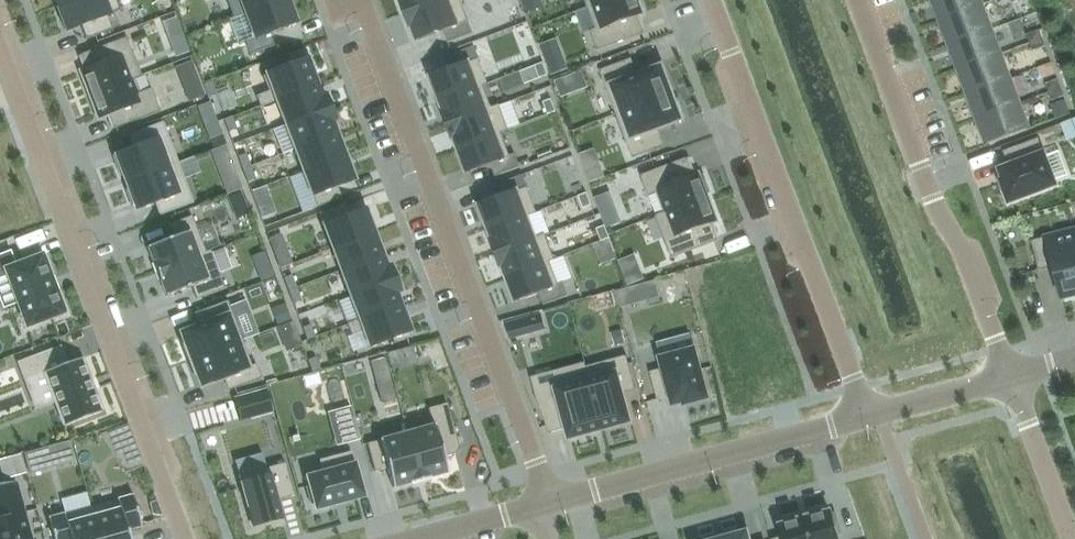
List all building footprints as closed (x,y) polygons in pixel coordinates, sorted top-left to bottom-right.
[(55,7),(65,31),(80,26),(85,40),(112,29),(107,15),(120,10),(116,0),(73,0),(55,7)] [(234,18),(282,0),(227,0),(234,18)] [(228,20),(237,44),(244,41),(249,55),(274,46),(269,34),(287,27),(287,28),(294,26),(294,24),(297,23),(288,0),(282,0),(234,18),(228,20)] [(406,14),(443,0),(401,0),(406,14)] [(406,14),(417,41),(443,31),(447,43),(472,34),(459,0),(443,0),(406,14)] [(587,8),(595,29),(589,32),(597,51),(644,34),(637,16),(642,14),(636,0),(608,0),(587,8)] [(940,20),(980,5),(978,0),(932,0),(940,20)] [(980,5),(940,20),(949,45),(990,30),(980,5)] [(990,30),(949,45),(959,70),(999,55),(990,30)] [(1038,30),(1026,35),(1029,44),(1041,39),(1038,30)] [(126,38),(80,55),(85,70),(80,72),(89,95),(131,79),(131,80),(141,77),(126,38)] [(1041,39),(1029,44),(1032,52),(1044,47),(1041,39)] [(453,69),(430,78),(440,102),(482,86),(483,87),(488,85),(474,47),(449,56),(453,69)] [(255,96),(260,108),(276,101),(276,100),(317,85),(308,59),(305,60),(303,54),(286,61),(288,66),(262,76),(268,92),(255,96)] [(999,55),(959,70),(968,95),(1008,79),(999,55)] [(624,62),(599,71),(615,115),(672,94),(662,66),(630,78),(624,62)] [(543,63),(534,66),(539,79),(547,75),(543,63)] [(131,79),(89,95),(98,119),(108,115),(113,129),(160,112),(151,88),(136,94),(131,80),(131,79)] [(1008,79),(968,95),(977,119),(1018,104),(1008,79)] [(1057,80),(1044,85),(1047,93),(1060,88),(1057,80)] [(211,82),(203,86),(208,98),(216,95),(211,82)] [(276,101),(285,125),(329,108),(324,95),(322,96),(317,85),(276,100),(276,101)] [(482,86),(440,102),(448,125),(491,109),(491,108),(483,87),(482,86)] [(1060,88),(1047,93),(1051,101),(1063,97),(1060,88)] [(672,94),(615,115),(632,159),(657,149),(650,133),(682,121),(679,114),(684,112),(678,99),(674,100),(672,94)] [(551,99),(542,103),(547,115),(556,112),(551,99)] [(1018,104),(977,119),(987,144),(1027,129),(1018,104)] [(491,109),(448,125),(457,149),(500,133),(501,134),(508,131),(498,105),(491,108),(491,109)] [(285,125),(294,150),(336,134),(332,123),(334,122),(329,108),(285,125)] [(232,117),(223,120),(228,133),(236,130),(232,117)] [(142,145),(112,157),(120,177),(123,176),(125,183),(177,163),(162,123),(137,132),(142,145)] [(500,133),(457,149),(467,173),(490,165),(494,177),(519,168),(514,154),(509,156),(501,134),(500,133)] [(294,150),(303,172),(345,156),(336,134),(294,150)] [(1009,167),(999,170),(1003,181),(1001,182),(1009,202),(1054,185),(1037,140),(1004,153),(1009,167)] [(246,154),(237,157),(242,170),(250,167),(246,154)] [(345,156),(303,172),(316,207),(341,198),(336,186),(353,180),(345,156)] [(686,159),(640,176),(647,196),(657,192),(665,213),(665,214),(707,198),(705,194),(709,192),(703,177),(700,178),(698,174),(693,176),(686,159)] [(128,190),(125,191),(133,211),(163,199),(168,212),(192,203),(177,163),(125,183),(128,190)] [(250,167),(242,170),(247,182),(255,179),(250,167)] [(502,197),(479,206),(488,230),(526,216),(526,217),(536,213),(522,175),(497,185),(502,197)] [(586,193),(578,196),(582,209),(591,206),(586,193)] [(707,198),(665,214),(665,213),(655,216),(671,259),(718,241),(711,223),(716,221),(707,198)] [(343,204),(319,214),(332,249),(374,233),(365,210),(348,216),(343,204)] [(172,237),(146,247),(147,249),(148,248),(153,262),(152,262),(156,272),(205,253),(205,252),(191,216),(168,225),(172,237)] [(526,216),(488,230),(497,254),(535,239),(535,238),(526,217),(526,216)] [(604,226),(596,229),(601,241),(609,238),(604,226)] [(1030,241),(1038,271),(1053,267),(1061,299),(1074,295),(1074,236),(1073,230),(1030,241)] [(374,233),(332,249),(340,271),(382,255),(374,233)] [(535,239),(497,254),(506,277),(549,261),(549,262),(554,260),(544,235),(535,238),(535,239)] [(205,253),(156,272),(160,282),(165,295),(165,297),(191,287),(196,299),(224,288),(210,250),(205,252),(205,253)] [(15,265),(10,251),(0,255),(0,273),(5,271),(26,327),(63,313),(55,293),(56,292),(50,276),(49,276),(41,256),(15,265)] [(382,255),(340,271),(350,296),(394,279),(389,266),(386,267),(382,255)] [(549,261),(506,277),(515,302),(538,293),(543,305),(568,296),(563,282),(558,284),(549,262),(549,261)] [(291,275),(283,279),(288,291),(296,288),(291,275)] [(394,279),(350,296),(359,320),(359,321),(401,305),(397,294),(399,293),(394,279)] [(296,288),(288,291),(292,304),(301,300),(296,288)] [(205,324),(180,333),(185,347),(184,347),(189,361),(242,341),(227,301),(200,311),(205,324)] [(359,320),(346,324),(351,336),(363,331),(369,346),(391,338),(393,343),(410,337),(408,331),(411,330),(401,305),(359,321),(359,320)] [(310,325),(302,328),(306,341),(315,337),(310,325)] [(242,341),(189,361),(194,374),(195,374),(200,387),(229,376),(234,389),(261,379),(255,364),(251,366),(242,341)] [(59,348),(18,363),(25,382),(45,374),(65,426),(101,413),(80,359),(66,364),(59,348)] [(664,369),(650,373),(658,400),(671,396),(673,404),(684,401),(685,403),(706,398),(693,351),(661,360),(664,369)] [(626,356),(586,367),(603,430),(631,423),(623,394),(636,391),(626,356)] [(315,358),(307,361),(312,373),(320,370),(315,358)] [(564,382),(534,391),(538,406),(548,433),(565,429),(568,440),(603,430),(586,367),(561,374),(564,382)] [(265,391),(235,399),(240,420),(239,420),(239,421),(271,412),(265,391)] [(432,426),(407,433),(420,481),(430,478),(430,477),(446,473),(447,473),(443,457),(455,454),(458,448),(446,404),(427,409),(432,426)] [(350,411),(333,415),(341,445),(358,440),(350,411)] [(379,441),(366,444),(374,472),(387,468),(392,488),(393,488),(393,487),(409,483),(410,483),(420,481),(407,433),(380,440),(379,440),(379,441)] [(309,486),(305,487),(310,506),(314,504),(316,509),(362,496),(350,452),(318,460),(322,473),(307,477),(309,486)] [(284,463),(238,476),(252,527),(282,518),(277,501),(293,496),(284,463)] [(0,488),(0,538),(30,538),(15,484),(0,488)] [(90,507),(99,538),(129,538),(126,530),(139,526),(140,527),(141,527),(132,494),(131,495),(131,496),(118,500),(117,498),(116,499),(116,500),(90,507)] [(47,518),(53,538),(99,538),(90,507),(64,515),(64,513),(62,514),(63,515),(49,519),(49,517),(47,518)] [(775,538),(837,538),(836,534),(840,533),(835,514),(830,515),(830,512),(811,517),(811,516),(798,519),(798,520),(780,525),(783,537),(775,538)]
